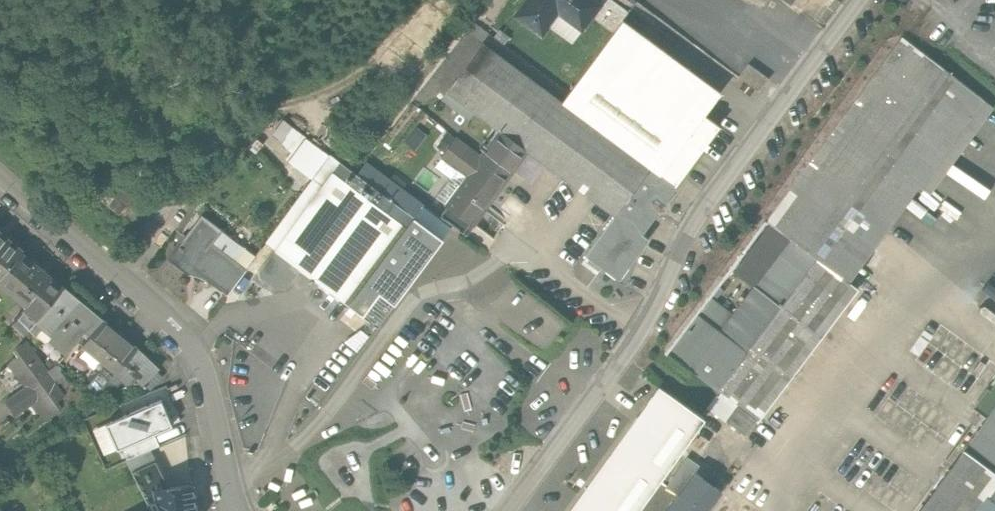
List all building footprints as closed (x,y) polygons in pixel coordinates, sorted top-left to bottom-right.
[(543,42),(551,31),(562,17),(586,35),(604,11),(606,8),(603,6),(595,0),(521,0),(509,16),(543,42)] [(606,8),(604,11),(623,24),(629,15),(608,0),(607,0),(603,6),(606,8)] [(793,10),(800,0),(779,0),(793,10)] [(562,17),(551,31),(575,49),(586,35),(562,17)] [(623,24),(562,104),(683,194),(728,134),(711,122),(727,100),(623,24)] [(708,413),(751,444),(994,111),(904,45),(675,359),(722,394),(708,413)] [(452,96),(502,134),(527,152),(614,217),(582,261),(624,292),(660,244),(652,238),(683,194),(562,104),(488,49),(452,96)] [(759,89),(768,76),(749,64),(740,77),(759,89)] [(467,176),(445,204),(471,224),(527,152),(502,134),(485,157),(459,137),(443,157),(467,176)] [(329,163),(271,246),(378,321),(437,239),(329,163)] [(168,257),(223,294),(253,250),(199,213),(168,257)] [(31,255),(0,228),(0,285),(3,287),(31,255)] [(68,286),(31,255),(3,287),(0,292),(22,312),(13,322),(26,333),(36,322),(68,286)] [(68,286),(36,322),(52,335),(47,340),(62,353),(58,358),(69,367),(85,348),(108,320),(68,286)] [(85,348),(116,374),(139,346),(108,320),(85,348)] [(10,434),(6,435),(51,403),(48,404),(45,391),(57,383),(56,380),(28,341),(5,357),(14,385),(0,389),(0,441),(10,434)] [(116,374),(129,384),(136,376),(145,383),(161,364),(139,346),(116,374)] [(706,425),(656,390),(569,510),(644,510),(706,425)] [(116,449),(172,425),(161,399),(105,423),(116,449)] [(916,510),(994,510),(994,399),(916,510)] [(678,494),(694,469),(684,462),(668,487),(678,494)] [(669,510),(717,510),(728,496),(696,475),(669,510)] [(153,510),(195,510),(192,483),(154,488),(155,498),(149,501),(153,510)]
